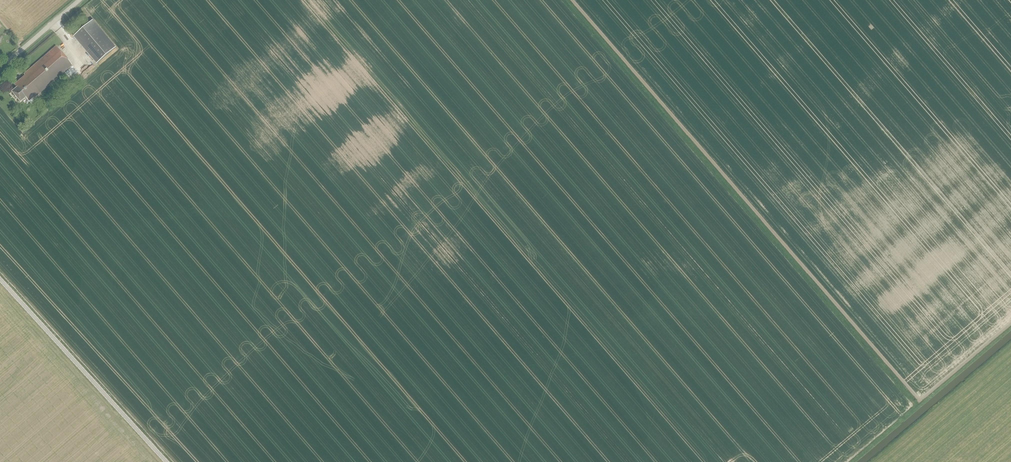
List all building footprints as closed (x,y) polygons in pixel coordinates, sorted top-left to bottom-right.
[(116,48),(93,21),(74,37),(97,64),(116,48)] [(39,92),(72,65),(56,46),(23,73),(25,74),(14,84),(16,87),(11,91),(19,102),(25,97),(28,101),(32,97),(33,98),(36,95),(37,97),(41,94),(39,92)]
